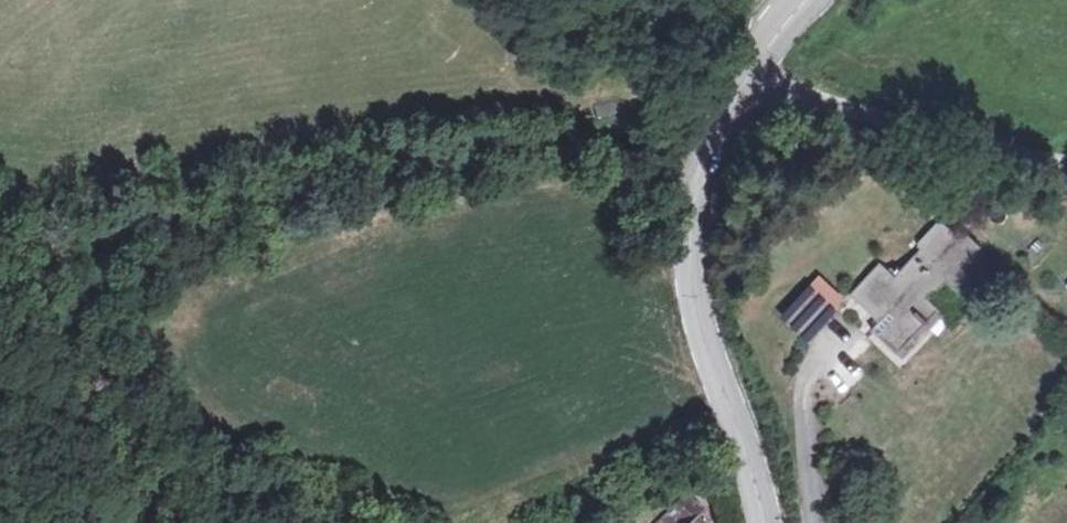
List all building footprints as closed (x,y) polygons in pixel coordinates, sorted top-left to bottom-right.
[(909,337),(953,292),(938,278),(959,255),(975,270),(994,250),(980,236),(989,225),(971,208),(961,217),(943,201),(924,221),(933,230),(900,265),(888,254),(866,277),(887,298),(879,307),(909,337)] [(814,269),(786,298),(816,326),(844,296),(814,269)] [(696,509),(681,522),(709,522),(696,509)]
